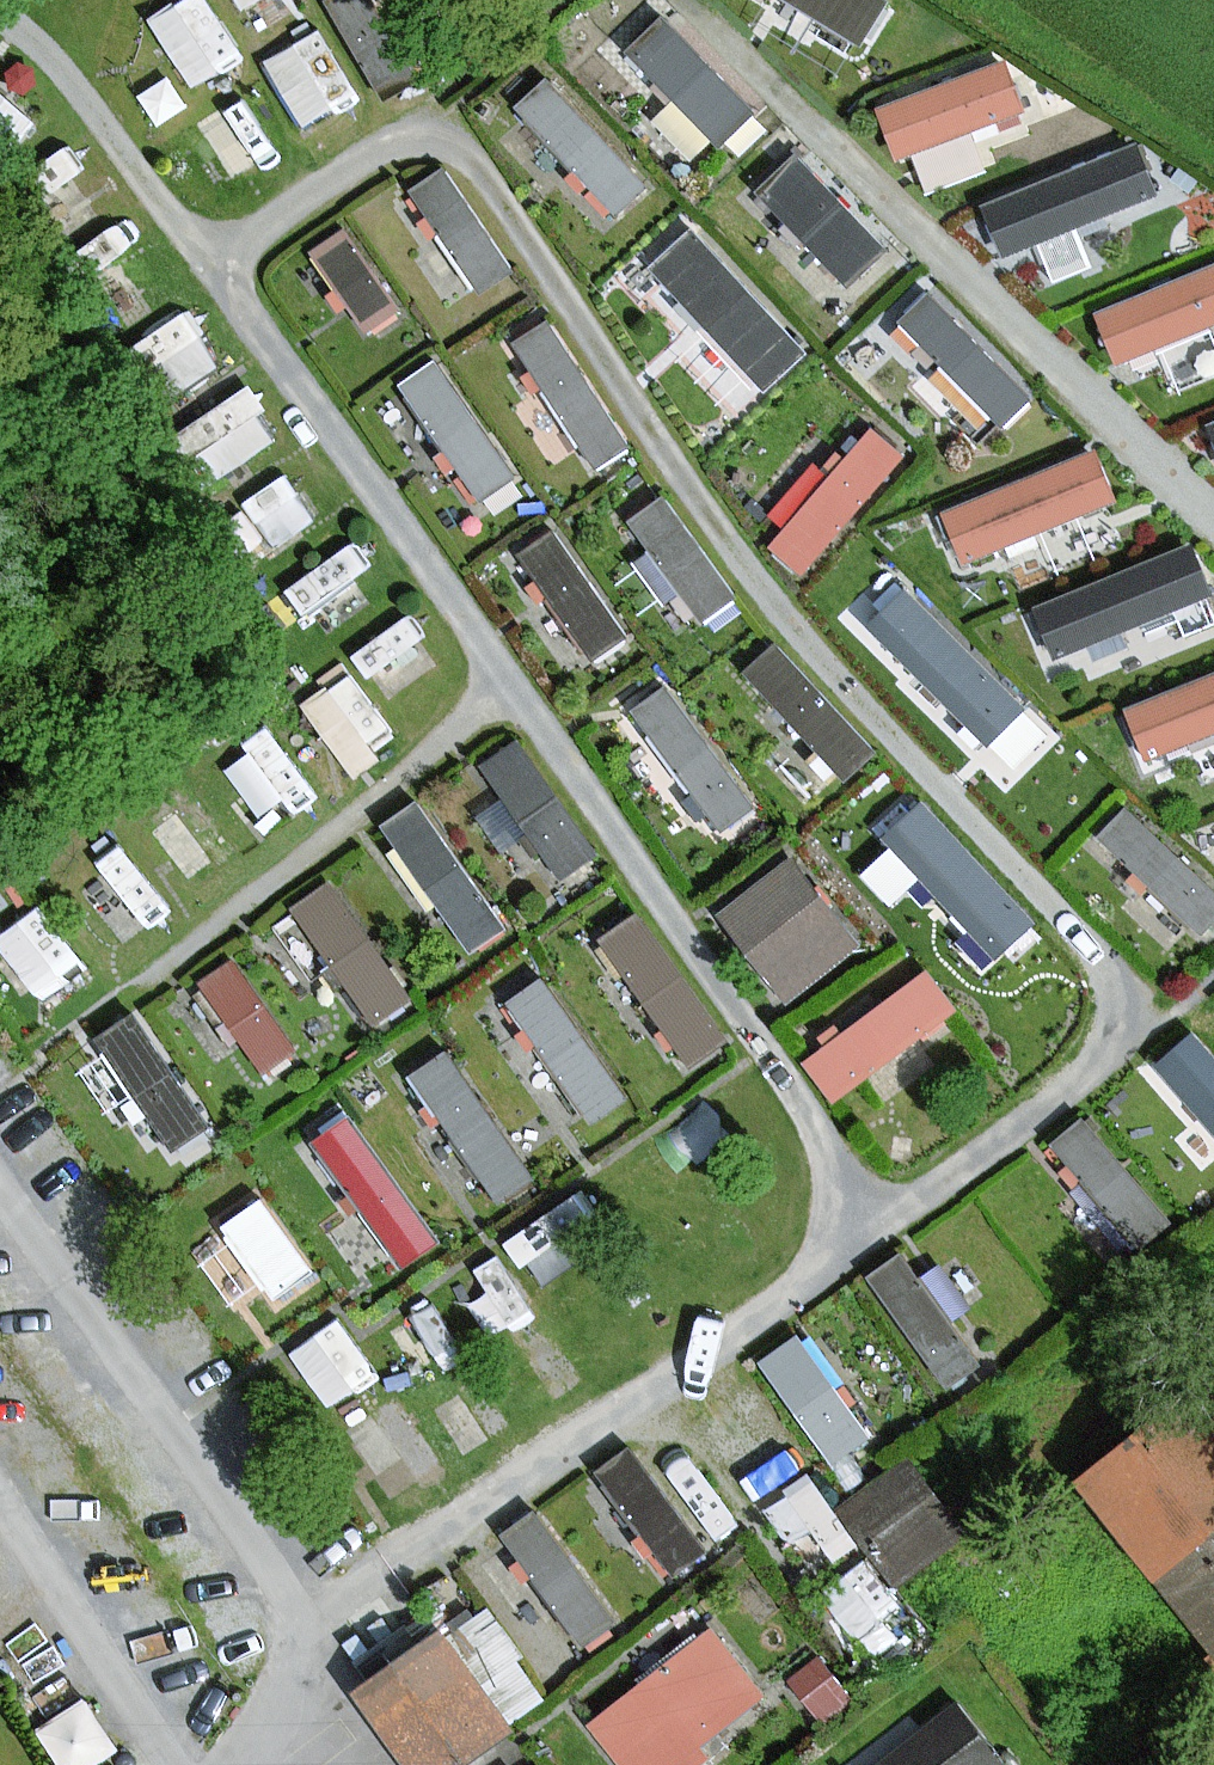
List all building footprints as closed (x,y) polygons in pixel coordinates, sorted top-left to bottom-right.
[(189,79),(246,50),(221,0),(155,0),(151,2),(189,79)] [(379,82),(418,59),(383,0),(348,0),(335,8),(379,82)] [(599,39),(729,166),(780,114),(662,0),(637,0),(599,39)] [(895,62),(930,0),(783,0),(895,62)] [(331,16),(268,44),(301,119),(365,90),(331,16)] [(1052,18),(860,91),(893,179),(1086,105),(1052,18)] [(576,47),(510,115),(639,238),(704,170),(576,47)] [(197,112),(233,170),(285,139),(249,80),(197,112)] [(1172,129),(980,203),(1014,290),(1206,216),(1172,129)] [(784,131),(733,183),(864,309),(914,257),(784,131)] [(431,156),(351,207),(446,357),(526,306),(431,156)] [(718,200),(652,268),(781,391),(846,323),(718,200)] [(334,211),(254,261),(350,411),(430,361),(334,211)] [(1088,309),(1121,397),(1213,361),(1213,261),(1088,309)] [(927,262),(877,314),(1007,441),(1058,389),(927,262)] [(151,388),(223,364),(203,304),(131,328),(151,388)] [(533,312),(453,362),(549,512),(629,461),(533,312)] [(439,365),(359,416),(455,566),(535,515),(439,365)] [(181,421),(216,473),(286,426),(251,374),(181,421)] [(928,463),(867,401),(752,514),(813,575),(928,463)] [(1191,411),(1213,472),(1213,402),(1191,411)] [(1103,429),(911,502),(945,590),(1137,516),(1103,429)] [(284,537),(324,506),(289,460),(248,491),(284,537)] [(638,467),(558,518),(654,668),(734,617),(638,467)] [(544,518),(464,569),(560,719),(640,668),(544,518)] [(1009,606),(1043,694),(1213,628),(1213,565),(1201,532),(1009,606)] [(292,573),(319,617),(383,577),(356,534),(292,573)] [(874,548),(808,616),(937,739),(1003,671),(874,548)] [(380,683),(440,662),(421,608),(361,630),(380,683)] [(748,618),(668,669),(764,819),(844,768),(748,618)] [(1105,696),(1138,783),(1213,754),(1213,654),(1105,696)] [(307,691),(353,758),(403,724),(357,657),(307,691)] [(649,671),(569,722),(665,872),(745,821),(649,671)] [(1009,677),(943,745),(1071,868),(1137,800),(1009,677)] [(514,718),(423,778),(530,939),(621,880),(514,718)] [(880,750),(804,807),(911,949),(987,893),(880,750)] [(415,779),(324,839),(431,1000),(521,941),(415,779)] [(1203,812),(1213,841),(1213,807),(1203,812)] [(1076,876),(1204,999),(1213,989),(1213,878),(1141,808),(1076,876)] [(783,826),(689,889),(765,998),(864,932),(783,826)] [(140,836),(83,865),(118,932),(174,903),(140,836)] [(316,842),(225,902),(331,1063),(422,1004),(316,842)] [(1024,882),(949,939),(1057,1080),(1132,1023),(1024,882)] [(627,886),(536,946),(642,1107),(733,1048),(627,886)] [(214,908),(124,968),(230,1129),(321,1069),(214,908)] [(56,1002),(104,965),(61,911),(13,948),(56,1002)] [(530,947),(439,1007),(545,1168),(636,1109),(530,947)] [(946,964),(797,1063),(846,1137),(995,1038),(946,964)] [(107,975),(16,1035),(122,1196),(213,1136),(107,975)] [(428,1013),(337,1072),(444,1234),(535,1174),(428,1013)] [(1114,1083),(1213,1187),(1213,1050),(1182,1017),(1114,1083)] [(324,1076),(233,1136),(340,1297),(431,1237),(324,1076)] [(1069,1114),(1000,1179),(1122,1309),(1191,1244),(1069,1114)] [(220,1147),(129,1206),(236,1368),(326,1308),(220,1147)] [(964,1213),(865,1286),(947,1400),(1041,1333),(964,1213)] [(866,1298),(792,1357),(880,1469),(942,1412),(866,1298)] [(1190,1401),(1084,1482),(1213,1650),(1213,1431),(1190,1401)] [(645,1438),(585,1485),(669,1593),(723,1557),(645,1438)] [(574,1487),(515,1535),(610,1645),(659,1608),(574,1487)] [(910,1581),(969,1535),(934,1489),(874,1536),(910,1581)] [(505,1537),(445,1585),(540,1691),(599,1648),(505,1537)] [(669,1761),(673,1764),(697,1764),(706,1759),(695,1744),(758,1695),(710,1633),(593,1723),(625,1764),(664,1764),(669,1761)] [(439,1637),(363,1693),(406,1754),(490,1701),(439,1637)] [(823,1657),(787,1685),(818,1726),(855,1698),(823,1657)] [(848,1764),(918,1764),(986,1719),(964,1687),(848,1764)] [(409,1756),(414,1764),(465,1764),(511,1733),(492,1703),(409,1756)] [(981,1742),(952,1764),(999,1764),(981,1742)]
